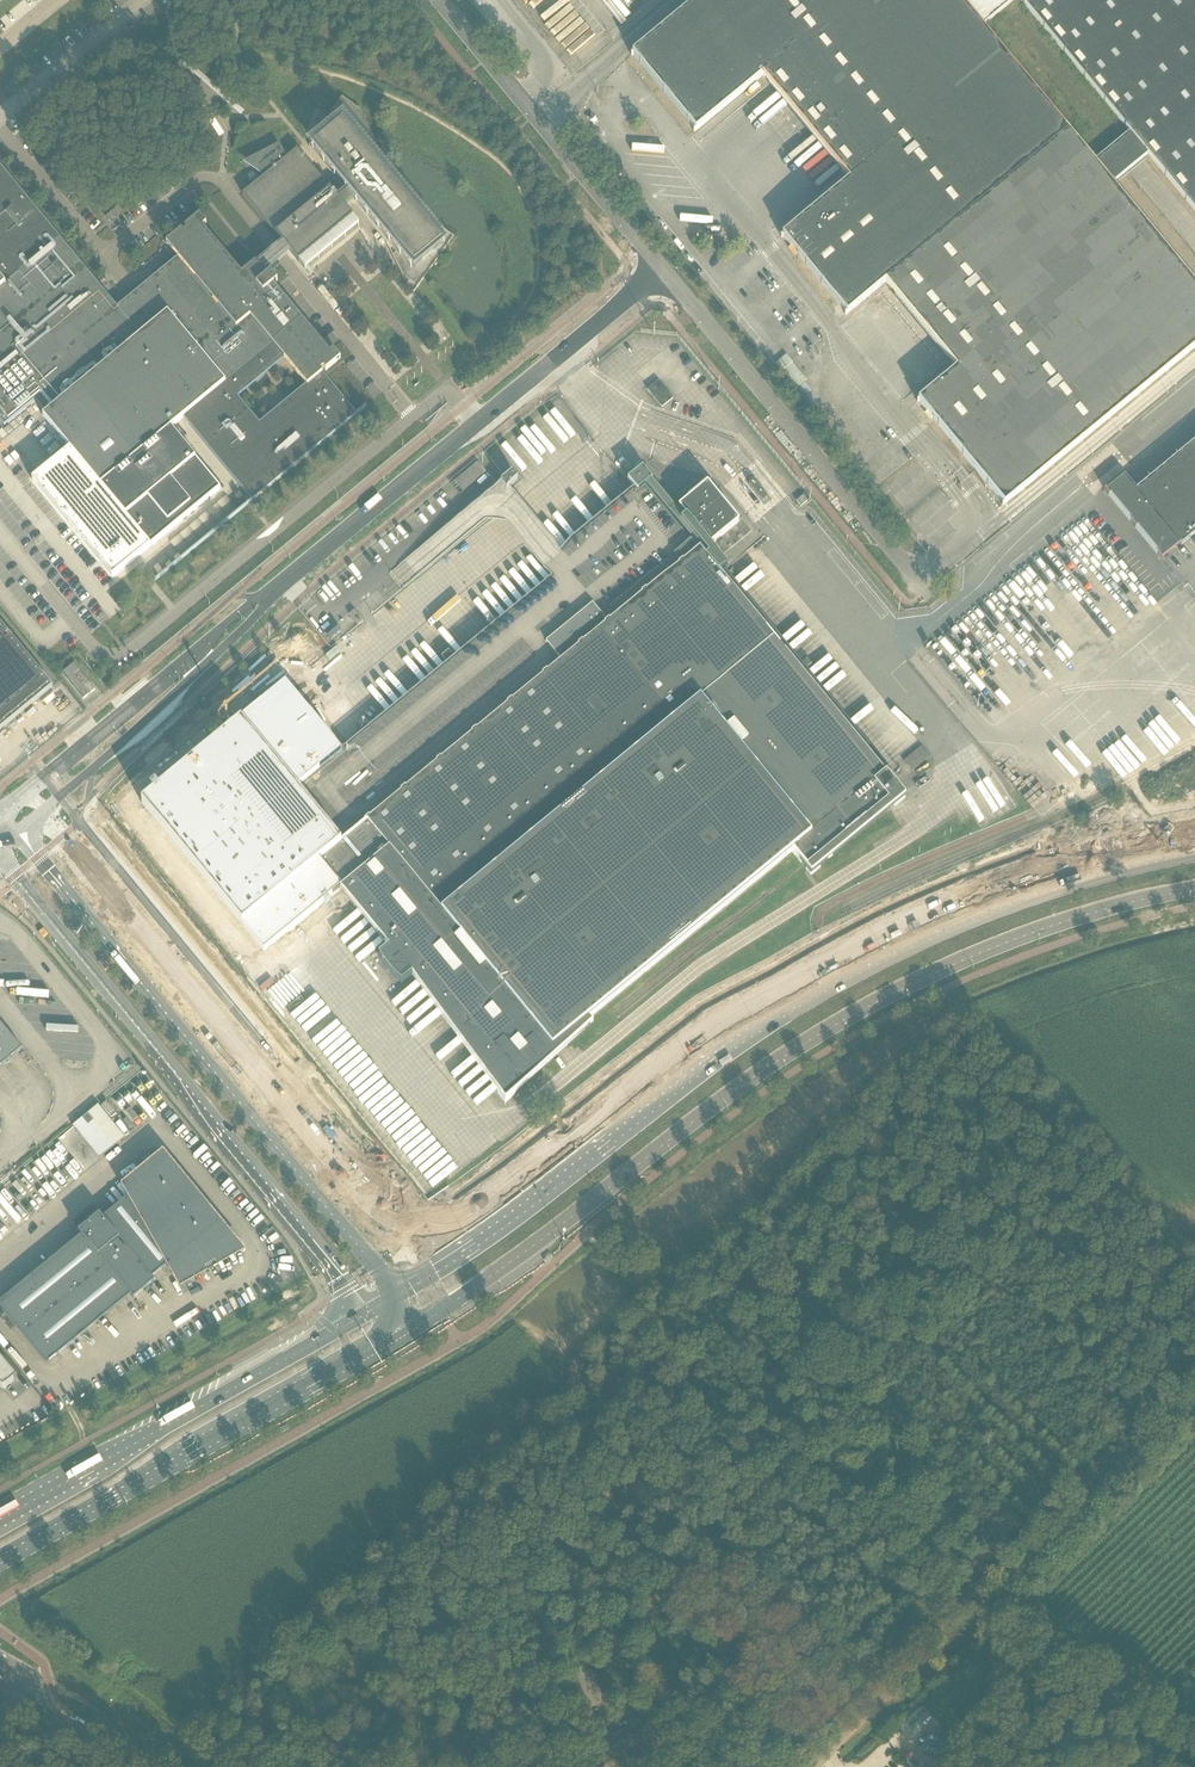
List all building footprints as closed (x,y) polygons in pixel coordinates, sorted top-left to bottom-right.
[(631,55),(632,56),(633,55),(695,130),(693,131),(694,132),(763,76),(849,181),(781,237),(782,238),(783,237),(846,313),(844,314),(845,315),(885,283),(960,366),(917,402),(918,403),(919,402),(1003,504),(1002,505),(1003,506),(1194,347),(1194,286),(1111,184),(1148,154),(1194,212),(1194,0),(1020,0),(1129,131),(1092,162),(979,25),(1010,0),(698,0),(631,55)] [(243,194),(242,194),(284,245),(287,249),(292,255),(297,260),(299,263),(299,262),(319,245),(322,248),(328,243),(335,238),(332,234),(352,218),(353,218),(344,207),(353,200),(356,197),(414,268),(442,244),(342,123),(314,146),(345,183),(350,190),(338,200),(297,149),(296,149),(297,150),(287,158),(284,160),(275,151),(260,167),(265,176),(263,177),(243,194)] [(166,243),(178,257),(117,307),(0,165),(0,421),(4,425),(25,408),(35,400),(41,407),(46,413),(43,416),(69,447),(70,449),(53,463),(40,474),(32,481),(54,508),(62,517),(112,578),(220,489),(195,458),(170,428),(183,417),(184,418),(185,421),(252,501),(356,415),(325,377),(320,371),(323,369),(328,374),(325,371),(340,359),(333,350),(329,353),(274,286),(277,283),(270,274),(275,270),(280,266),(275,259),(271,255),(264,246),(263,246),(259,250),(236,268),(203,227),(206,225),(199,216),(185,228),(182,225),(184,228),(186,231),(183,233),(181,231),(179,228),(181,231),(166,243)] [(275,259),(280,266),(284,262),(292,255),(287,249),(279,256),(275,259)] [(647,390),(662,408),(673,399),(658,381),(647,390)] [(1163,560),(1162,559),(1180,544),(1181,546),(1194,534),(1194,441),(1136,490),(1124,476),(1106,491),(1105,490),(1104,490),(1109,496),(1110,495),(1132,522),(1131,523),(1136,529),(1137,527),(1159,554),(1158,555),(1162,561),(1163,560)] [(451,484),(459,495),(486,472),(478,462),(451,484)] [(286,684),(142,802),(264,951),(340,889),(341,891),(342,891),(389,948),(378,956),(383,964),(389,971),(394,978),(401,984),(412,976),(412,977),(497,1093),(505,1103),(515,1094),(593,1024),(588,1018),(738,895),(791,851),(800,862),(806,869),(811,875),(820,867),(894,806),(905,798),(900,792),(886,774),(884,775),(781,649),(738,597),(720,575),(719,573),(727,567),(710,546),(715,541),(718,544),(722,541),(720,538),(738,522),(707,484),(698,492),(679,508),(686,517),(683,519),(651,481),(652,480),(642,468),(627,480),(637,492),(646,485),(699,550),(697,552),(645,488),(638,494),(635,491),(562,552),(543,567),(553,579),(468,649),(455,660),(449,651),(441,657),(448,666),(342,753),(286,684)] [(512,473),(501,483),(506,489),(517,480),(512,473)] [(749,481),(749,484),(763,501),(767,498),(767,495),(755,480),(752,480),(749,481)] [(800,507),(807,501),(803,496),(796,501),(800,507)] [(445,640),(457,656),(482,637),(474,626),(470,628),(460,615),(456,617),(465,629),(461,632),(457,626),(450,631),(453,634),(445,640)] [(1016,621),(1000,631),(1018,658),(1033,648),(1016,621)] [(52,687),(0,623),(0,730),(52,687)] [(351,635),(325,653),(331,662),(357,644),(351,635)] [(1103,720),(1095,729),(1116,748),(1124,740),(1103,720)] [(967,796),(981,825),(1018,807),(1003,778),(967,796)] [(1179,823),(1194,812),(1194,796),(1172,813),(1179,823)] [(342,893),(318,911),(332,930),(338,926),(335,922),(353,908),(342,893)] [(325,1046),(320,1040),(327,1035),(326,1033),(332,1028),(336,1034),(339,1031),(319,1005),(307,1014),(308,1015),(297,1023),(319,1051),(325,1046)] [(3,1065),(22,1049),(0,1023),(0,1067),(3,1065)] [(114,1111),(106,1102),(101,1106),(109,1115),(114,1111)] [(88,1113),(83,1117),(82,1118),(87,1124),(93,1119),(88,1113)] [(391,1128),(384,1134),(432,1189),(447,1177),(443,1172),(446,1170),(445,1168),(450,1164),(412,1121),(406,1126),(407,1127),(397,1136),(391,1128)] [(86,1212),(86,1213),(85,1213),(85,1214),(85,1215),(85,1216),(74,1226),(81,1235),(0,1302),(0,1306),(47,1364),(130,1295),(133,1298),(154,1281),(152,1277),(171,1261),(180,1277),(234,1246),(159,1154),(147,1164),(125,1182),(125,1183),(126,1182),(134,1191),(102,1218),(95,1208),(89,1213),(89,1212),(88,1212),(87,1212),(86,1212)] [(68,1183),(87,1167),(79,1158),(60,1174),(68,1183)] [(0,1357),(0,1386),(4,1388),(17,1378),(0,1357)]
